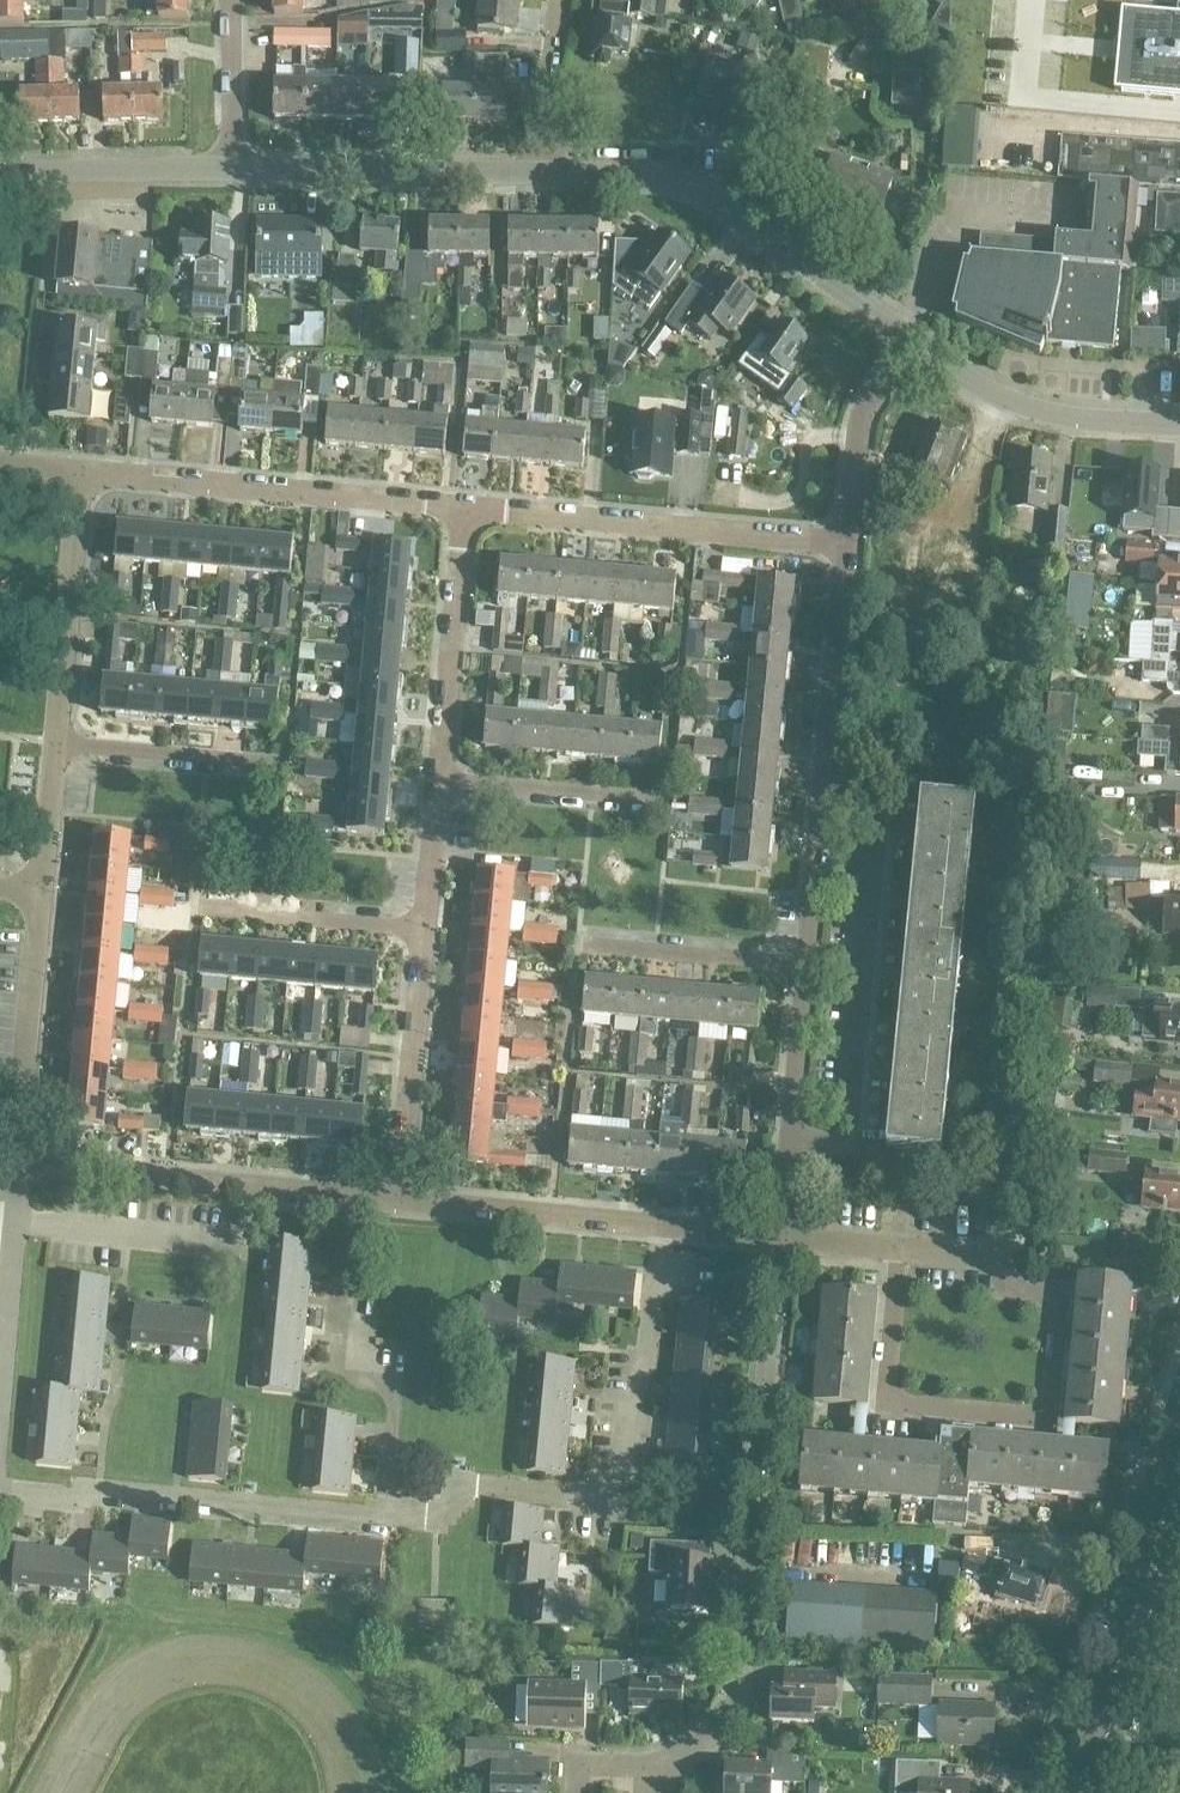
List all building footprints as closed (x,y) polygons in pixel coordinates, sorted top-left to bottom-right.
[(24,0),(0,0),(0,28),(24,27),(24,0)] [(87,13),(87,0),(77,0),(77,13),(87,13)] [(188,0),(159,0),(159,21),(188,21),(188,0)] [(303,0),(274,0),(274,17),(303,17),(303,0)] [(439,0),(438,12),(456,13),(457,2),(439,0)] [(609,64),(610,54),(627,56),(631,25),(629,25),(630,17),(653,20),(656,0),(631,0),(630,7),(594,2),(592,21),(598,22),(593,60),(597,60),(597,62),(600,66),(605,67),(609,64)] [(752,15),(760,0),(726,0),(752,15)] [(802,24),(797,0),(778,0),(784,28),(802,24)] [(953,0),(928,0),(942,8),(933,25),(952,34),(953,0)] [(478,36),(501,38),(501,34),(516,36),(519,7),(481,3),(478,36)] [(422,40),(424,9),(408,8),(405,39),(422,40)] [(1119,27),(1120,27),(1112,95),(1111,101),(1117,102),(1117,101),(1179,108),(1179,15),(1176,15),(1175,27),(1126,22),(1126,21),(1120,20),(1119,27)] [(338,38),(368,38),(368,21),(338,21),(338,38)] [(277,49),(307,50),(307,33),(278,32),(277,49)] [(50,33),(0,34),(1,63),(36,62),(37,94),(20,95),(21,126),(50,125),(50,94),(49,62),(50,62),(50,33)] [(50,94),(50,125),(80,124),(79,93),(65,94),(65,63),(67,63),(66,33),(50,33),(50,62),(49,62),(50,94)] [(307,50),(331,50),(331,33),(307,33),(307,50)] [(466,34),(436,35),(437,51),(467,49),(466,34)] [(131,36),(119,36),(119,61),(132,61),(131,36)] [(133,39),(134,55),(167,54),(166,38),(133,39)] [(396,43),(395,79),(397,79),(418,79),(418,43),(396,43)] [(828,84),(831,54),(796,50),(793,80),(828,84)] [(476,58),(464,58),(464,91),(475,91),(476,77),(476,74),(476,58)] [(476,77),(475,91),(492,91),(492,75),(487,75),(487,58),(476,58),(476,74),(476,77)] [(697,95),(729,106),(741,71),(708,60),(697,95)] [(122,78),(123,92),(133,92),(133,78),(132,61),(119,61),(120,78),(122,78)] [(133,92),(149,92),(148,76),(145,76),(145,61),(132,61),(133,78),(133,92)] [(275,121),(306,122),(307,84),(307,70),(295,69),(294,84),(276,84),(275,121)] [(893,108),(921,109),(922,75),(894,73),(893,108)] [(384,86),(367,85),(366,123),(397,123),(397,86),(397,79),(384,78),(384,86)] [(306,122),(336,122),(337,85),(307,84),(306,122)] [(367,85),(337,85),(336,122),(366,123),(367,85)] [(163,122),(163,91),(149,92),(133,92),(134,123),(163,122)] [(443,123),(475,124),(475,91),(464,91),(444,91),(443,123)] [(507,124),(507,91),(492,91),(475,91),(475,124),(507,124)] [(104,123),(134,123),(133,92),(123,92),(104,93),(104,123)] [(1136,144),(1133,187),(1179,191),(1179,148),(1136,144)] [(823,195),(851,205),(853,200),(883,210),(894,180),(836,159),(823,195)] [(1091,185),(1085,242),(1057,239),(1056,244),(982,237),(980,257),(972,257),(969,265),(965,263),(953,312),(957,314),(957,322),(1042,357),(1045,347),(1048,348),(1048,346),(1114,352),(1122,273),(1131,273),(1137,209),(1139,191),(1139,190),(1091,185)] [(1139,191),(1137,209),(1147,209),(1149,192),(1139,191)] [(1158,196),(1156,235),(1179,236),(1179,197),(1158,196)] [(206,220),(203,223),(198,223),(197,236),(181,235),(180,262),(198,263),(197,276),(218,277),(219,264),(228,265),(230,224),(217,224),(214,220),(206,220)] [(321,222),(258,221),(258,280),(320,281),(321,222)] [(361,252),(377,253),(375,272),(395,274),(397,254),(398,254),(400,225),(364,221),(361,252)] [(445,257),(460,257),(460,238),(460,224),(430,223),(429,281),(437,281),(437,272),(445,272),(445,257)] [(490,257),(490,224),(460,224),(460,238),(460,257),(490,257)] [(523,273),(523,257),(539,257),(539,224),(509,224),(509,273),(521,273),(523,273)] [(569,258),(569,225),(539,224),(539,257),(539,273),(550,273),(553,273),(553,258),(569,258)] [(599,258),(599,225),(569,225),(569,258),(599,258)] [(690,254),(660,233),(648,250),(615,247),(613,287),(631,300),(644,282),(661,294),(690,254)] [(57,301),(147,308),(153,244),(98,239),(98,237),(62,234),(57,301)] [(352,287),(355,258),(339,256),(336,286),(334,286),(333,302),(357,304),(358,288),(352,287)] [(418,310),(423,269),(406,267),(402,308),(418,310)] [(459,290),(471,291),(471,271),(459,271),(459,290)] [(509,290),(521,290),(521,273),(509,273),(509,290)] [(550,291),(550,273),(539,273),(538,291),(550,291)] [(568,274),(568,291),(580,291),(580,273),(568,274)] [(681,336),(690,324),(711,339),(719,328),(730,336),(756,300),(722,277),(706,300),(690,289),(665,324),(681,336)] [(195,318),(224,320),(227,292),(196,289),(195,318)] [(535,326),(534,309),(514,310),(514,327),(535,326)] [(55,358),(95,361),(97,343),(104,344),(106,331),(98,330),(99,323),(81,321),(80,328),(58,326),(55,358)] [(795,332),(782,322),(759,355),(761,356),(754,366),(786,388),(777,400),(793,411),(808,390),(784,373),(809,337),(797,329),(795,332)] [(1150,329),(1151,342),(1179,341),(1178,328),(1150,329)] [(322,349),(322,330),(303,330),(303,349),(322,349)] [(624,371),(638,352),(611,342),(609,366),(624,371)] [(502,369),(504,350),(471,347),(469,366),(502,369)] [(128,351),(127,364),(142,366),(143,354),(143,352),(128,351)] [(158,356),(143,354),(142,366),(141,380),(141,383),(155,384),(158,356)] [(52,388),(92,392),(95,361),(55,358),(52,388)] [(233,363),(218,362),(216,390),(230,392),(233,363)] [(233,363),(230,392),(244,393),(247,364),(233,363)] [(141,380),(142,366),(127,364),(126,379),(141,380)] [(455,367),(424,364),(422,387),(439,389),(437,407),(449,409),(451,390),(453,390),(455,367)] [(305,399),(319,400),(321,371),(308,369),(305,399)] [(172,391),(155,389),(152,424),(182,427),(185,397),(186,392),(187,375),(174,373),(172,391)] [(182,427),(212,429),(215,395),(207,394),(209,377),(187,375),(186,392),(185,397),(182,427)] [(362,382),(350,380),(349,399),(360,400),(362,382)] [(241,432),(271,435),(276,383),(262,382),(260,399),(244,397),(241,432)] [(301,438),(304,403),(301,403),(303,386),(276,383),(271,435),(301,438)] [(391,384),(379,383),(378,402),(389,403),(391,384)] [(421,387),(409,386),(408,405),(419,406),(421,387)] [(90,423),(92,392),(52,388),(49,419),(90,423)] [(701,419),(714,420),(716,396),(715,396),(702,391),(700,418),(701,419)] [(114,425),(130,427),(133,395),(117,394),(114,425)] [(517,396),(516,415),(527,416),(529,397),(517,396)] [(557,419),(559,400),(547,399),(545,418),(557,419)] [(587,421),(589,403),(578,402),(576,420),(587,421)] [(359,415),(329,412),(326,445),(356,448),(359,415)] [(467,425),(464,458),(494,461),(497,427),(497,428),(498,413),(485,412),(483,426),(467,425)] [(732,412),(727,459),(745,461),(750,414),(732,412)] [(356,448),(385,451),(389,417),(359,415),(356,448)] [(418,420),(389,417),(385,451),(415,454),(418,420)] [(634,465),(633,475),(635,475),(639,480),(650,481),(655,477),(670,479),(672,454),(680,455),(698,457),(701,419),(700,418),(684,417),(683,425),(675,424),(638,421),(636,446),(632,446),(628,450),(627,460),(631,465),(634,465)] [(527,430),(524,464),(553,467),(556,433),(557,419),(545,418),(544,418),(542,432),(527,430)] [(418,420),(415,454),(445,457),(448,423),(418,420)] [(527,430),(497,428),(497,427),(494,461),(524,464),(527,430)] [(940,430),(934,476),(961,479),(967,434),(940,430)] [(583,470),(586,436),(556,433),(553,467),(583,470)] [(1046,512),(1051,460),(1017,457),(1012,509),(1046,512)] [(1151,540),(1168,541),(1171,512),(1156,511),(1160,471),(1128,468),(1124,517),(1125,518),(1123,533),(1152,535),(1151,540)] [(1051,511),(1047,550),(1064,552),(1068,513),(1051,511)] [(1171,512),(1168,541),(1179,542),(1179,513),(1171,512)] [(133,523),(133,527),(120,526),(116,562),(145,564),(149,525),(133,523)] [(149,525),(145,564),(174,567),(178,532),(164,530),(165,526),(149,525)] [(178,532),(174,567),(203,570),(207,530),(191,529),(191,533),(178,532)] [(207,530),(203,570),(232,573),(236,537),(222,536),(223,532),(207,530)] [(236,537),(232,573),(261,575),(265,536),(250,534),(249,538),(236,537)] [(265,536),(261,575),(277,577),(276,591),(278,591),(275,623),(274,632),(286,634),(289,593),(291,578),(294,543),(281,541),(281,537),(265,536)] [(338,540),(337,552),(360,554),(362,542),(338,540)] [(411,547),(376,543),(373,572),(409,576),(411,547)] [(1127,563),(1157,566),(1159,547),(1129,544),(1127,563)] [(1158,585),(1177,588),(1179,588),(1179,562),(1160,561),(1158,585)] [(499,598),(528,601),(531,565),(502,562),(499,598)] [(560,568),(531,565),(528,601),(557,603),(560,568)] [(557,603),(586,606),(590,570),(560,568),(557,603)] [(619,573),(590,570),(586,606),(615,609),(619,573)] [(406,605),(409,576),(373,572),(371,602),(406,605)] [(648,576),(619,573),(615,609),(644,611),(648,576)] [(744,591),(745,579),(705,575),(704,585),(693,584),(691,603),(702,604),(702,605),(718,607),(720,589),(744,591)] [(127,577),(115,576),(113,600),(124,601),(127,577)] [(677,578),(648,576),(644,611),(674,614),(677,578)] [(795,584),(760,580),(757,610),(796,614),(797,600),(793,600),(795,584)] [(181,582),(166,581),(164,598),(179,599),(181,582)] [(1172,611),(1179,612),(1179,588),(1177,588),(1158,585),(1156,624),(1171,625),(1172,611)] [(238,588),(223,586),(221,603),(237,605),(238,588)] [(339,607),(340,592),(323,590),(322,605),(339,607)] [(355,608),(357,593),(340,592),(339,607),(355,608)] [(163,614),(178,616),(179,599),(164,598),(163,614)] [(368,631),(403,634),(406,605),(371,602),(368,631)] [(1090,620),(1092,606),(1061,602),(1059,617),(1067,618),(1087,620),(1090,620)] [(220,620),(235,622),(237,605),(221,603),(220,620)] [(796,614),(757,610),(754,639),(789,642),(791,627),(795,627),(796,614)] [(509,614),(497,613),(494,653),(523,656),(525,640),(507,639),(509,614)] [(1083,654),(1087,620),(1059,617),(1055,650),(1083,654)] [(549,618),(547,634),(562,636),(564,619),(549,618)] [(606,623),(605,640),(620,641),(622,624),(606,623)] [(1153,664),(1153,665),(1170,666),(1174,667),(1179,667),(1179,635),(1173,635),(1174,625),(1171,625),(1156,624),(1153,664)] [(138,644),(140,627),(110,625),(105,679),(119,681),(123,643),(138,644)] [(706,627),(705,642),(722,644),(723,628),(706,627)] [(672,629),(661,628),(659,652),(670,653),(672,629)] [(740,630),(723,628),(722,644),(739,645),(740,630)] [(400,663),(403,634),(368,631),(365,660),(400,663)] [(546,651),(561,653),(562,636),(547,634),(546,651)] [(160,636),(159,653),(174,654),(176,638),(160,636)] [(789,642),(754,639),(751,668),(790,672),(792,658),(788,657),(789,642)] [(603,657),(618,658),(620,641),(605,640),(603,657)] [(233,643),(218,642),(216,658),(232,660),(233,643)] [(318,648),(316,663),(333,665),(335,649),(318,648)] [(352,651),(335,649),(333,665),(350,666),(352,651)] [(174,654),(159,653),(157,670),(173,671),(174,654)] [(272,656),(271,668),(282,669),(283,657),(272,656)] [(232,660),(216,658),(215,675),(223,676),(230,676),(232,660)] [(362,689),(398,692),(400,663),(365,660),(362,689)] [(1144,663),(1142,683),(1167,685),(1167,689),(1168,692),(1170,694),(1173,695),(1179,696),(1179,667),(1174,667),(1170,666),(1153,665),(1153,664),(1144,663)] [(266,678),(265,694),(280,696),(281,681),(282,669),(271,668),(270,679),(266,678)] [(790,672),(751,668),(748,697),(784,700),(785,685),(789,685),(790,672)] [(543,671),(541,686),(550,687),(549,691),(557,692),(558,673),(543,671)] [(230,676),(223,676),(222,690),(218,726),(232,727),(231,731),(247,733),(251,693),(252,678),(230,676)] [(492,676),(489,700),(488,714),(502,716),(503,701),(501,701),(503,677),(492,676)] [(601,677),(600,694),(615,695),(617,678),(601,677)] [(131,722),(134,682),(119,681),(105,679),(102,715),(115,716),(115,721),(131,722)] [(160,721),(163,685),(134,682),(131,722),(146,723),(147,719),(160,721)] [(189,727),(192,687),(163,685),(160,721),(173,722),(173,726),(189,727)] [(716,702),(718,686),(701,685),(700,700),(716,702)] [(555,706),(557,692),(549,691),(550,687),(541,686),(540,705),(555,706)] [(735,688),(718,686),(716,702),(733,703),(735,688)] [(218,726),(222,690),(192,687),(189,727),(204,729),(205,725),(218,726)] [(395,721),(398,692),(362,689),(360,718),(395,721)] [(666,693),(655,691),(653,716),(664,717),(666,693)] [(276,731),(280,696),(265,694),(251,693),(247,733),(263,734),(263,730),(276,731)] [(614,712),(615,695),(600,694),(598,711),(614,712)] [(784,700),(748,697),(745,726),(785,729),(786,716),(782,715),(784,700)] [(311,721),(328,723),(329,707),(312,706),(311,721)] [(346,708),(329,707),(328,723),(345,724),(346,708)] [(1030,707),(1030,719),(1045,720),(1045,707),(1030,707)] [(484,750),(514,753),(517,717),(502,716),(488,714),(484,750)] [(514,753),(543,755),(546,720),(517,717),(514,753)] [(357,747),(392,750),(395,721),(360,718),(357,747)] [(575,723),(546,720),(543,755),(572,758),(575,723)] [(604,725),(575,723),(572,758),(601,761),(604,725)] [(601,761),(630,764),(633,728),(604,725),(601,761)] [(785,729),(745,726),(743,754),(778,758),(780,743),(784,743),(785,729)] [(662,731),(633,728),(630,764),(659,766),(662,731)] [(1164,735),(1163,745),(1139,743),(1138,758),(1167,760),(1166,775),(1179,776),(1179,736),(1164,735)] [(694,758),(711,759),(712,744),(696,742),(694,758)] [(729,746),(712,744),(711,759),(728,761),(729,746)] [(390,779),(392,750),(357,747),(354,776),(390,779)] [(778,758),(743,754),(740,783),(779,787),(781,773),(777,773),(778,758)] [(317,780),(321,781),(321,773),(325,773),(326,765),(307,763),(306,771),(290,770),(287,798),(304,799),(306,779),(317,780)] [(354,776),(340,775),(341,767),(326,765),(325,773),(321,773),(321,781),(354,784),(354,776)] [(387,809),(390,779),(354,776),(354,784),(352,805),(387,809)] [(779,787),(740,783),(737,812),(772,816),(774,800),(778,801),(779,787)] [(1079,817),(1081,788),(1052,787),(1050,816),(1079,817)] [(942,1156),(967,894),(975,803),(921,797),(887,1150),(942,1156)] [(1179,834),(1179,799),(1178,799),(1178,800),(1163,799),(1161,832),(1177,833),(1177,834),(1179,834)] [(691,800),(689,816),(706,817),(707,801),(691,800)] [(724,803),(707,801),(706,817),(722,819),(724,803)] [(336,804),(335,822),(335,833),(384,838),(387,809),(352,805),(336,804)] [(772,816),(737,812),(734,841),(774,845),(775,831),(771,831),(772,816)] [(334,834),(335,833),(335,822),(312,819),(311,831),(334,834)] [(92,850),(90,865),(130,870),(132,841),(97,837),(96,850),(92,850)] [(170,854),(171,842),(147,840),(146,852),(170,854)] [(731,871),(767,874),(768,858),(772,859),(774,845),(734,841),(731,871)] [(563,866),(563,852),(539,852),(539,865),(563,866)] [(718,858),(695,855),(693,867),(717,869),(718,858)] [(1092,861),(1090,880),(1140,882),(1141,864),(1092,861)] [(89,881),(93,882),(91,895),(127,899),(130,870),(90,865),(89,881)] [(473,901),(512,905),(515,875),(480,872),(478,886),(474,885),(473,901)] [(529,877),(528,888),(552,890),(553,879),(529,877)] [(193,908),(195,886),(181,885),(179,906),(193,908)] [(1152,902),(1152,901),(1152,887),(1127,886),(1127,902),(1152,902)] [(142,891),(140,906),(157,908),(159,893),(142,891)] [(174,910),(176,894),(159,893),(157,908),(174,910)] [(85,924),(124,928),(127,899),(91,895),(90,908),(86,908),(85,924)] [(1166,934),(1179,935),(1179,895),(1169,895),(1168,895),(1168,902),(1166,934)] [(474,930),(510,934),(512,905),(473,901),(471,917),(475,917),(474,930)] [(86,953),(121,957),(124,928),(85,924),(83,939),(87,940),(86,953)] [(523,943),(540,944),(541,929),(524,927),(523,943)] [(558,930),(541,929),(540,944),(557,946),(558,930)] [(467,959),(507,963),(510,934),(474,930),(473,944),(469,943),(467,959)] [(233,942),(218,940),(217,944),(204,943),(200,979),(230,982),(233,942)] [(233,942),(230,982),(259,984),(262,949),(249,947),(249,943),(233,942)] [(262,949),(259,984),(288,987),(292,947),(276,946),(276,950),(262,949)] [(292,947),(288,987),(317,990),(320,954),(307,953),(307,949),(292,947)] [(135,965),(152,967),(153,951),(136,950),(135,965)] [(169,968),(170,952),(153,951),(152,967),(169,968)] [(320,954),(317,990),(346,993),(350,953),(334,951),(334,955),(320,954)] [(79,982),(119,986),(121,957),(86,953),(85,966),(81,966),(79,982)] [(366,954),(350,953),(346,993),(375,995),(379,960),(365,958),(366,954)] [(469,989),(504,992),(507,963),(467,959),(466,975),(470,975),(469,989)] [(583,1016),(613,1019),(616,979),(601,978),(600,982),(587,980),(583,1016)] [(616,979),(613,1019),(642,1022),(645,986),(632,985),(632,980),(616,979)] [(81,1011),(116,1015),(119,986),(79,982),(78,997),(82,998),(81,1011)] [(632,1052),(647,1054),(649,1038),(657,1038),(659,1023),(671,1024),(675,984),(659,983),(658,987),(645,986),(642,1022),(641,1036),(633,1035),(632,1052)] [(675,984),(671,1024),(700,1027),(703,991),(690,990),(690,986),(675,984)] [(518,1001),(534,1003),(536,987),(519,985),(518,1001)] [(553,988),(536,987),(534,1003),(551,1004),(553,988)] [(703,991),(700,1027),(729,1030),(733,990),(717,988),(717,992),(703,991)] [(1087,1007),(1116,1010),(1140,1012),(1142,993),(1099,989),(1089,988),(1087,1007)] [(462,1017),(501,1021),(504,992),(469,989),(468,1002),(463,1002),(462,1017)] [(762,997),(748,995),(749,991),(733,990),(729,1030),(758,1032),(762,997)] [(199,993),(197,1017),(209,1018),(211,994),(199,993)] [(266,999),(251,998),(249,1014),(264,1016),(266,999)] [(307,1020),(322,1021),(324,1005),(308,1003),(307,1020)] [(1172,1006),(1171,1011),(1156,1010),(1156,1013),(1147,1012),(1144,1040),(1163,1042),(1163,1043),(1179,1044),(1179,1007),(1172,1006)] [(130,1022),(146,1024),(148,1008),(131,1007),(130,1022)] [(163,1025),(165,1010),(148,1008),(146,1024),(163,1025)] [(363,1009),(361,1033),(342,1031),(340,1048),(370,1051),(374,1010),(363,1009)] [(74,1040),(113,1044),(116,1015),(81,1011),(79,1024),(75,1024),(74,1040)] [(262,1033),(264,1016),(249,1014),(247,1031),(262,1033)] [(463,1047),(499,1050),(501,1021),(462,1017),(461,1033),(465,1033),(463,1047)] [(305,1037),(320,1038),(322,1021),(307,1020),(305,1037)] [(201,1041),(227,1040),(227,1030),(200,1031),(201,1041)] [(592,1056),(594,1031),(582,1030),(580,1055),(592,1056)] [(75,1069),(110,1073),(113,1044),(74,1040),(72,1055),(76,1056),(75,1069)] [(691,1040),(690,1057),(705,1058),(706,1042),(691,1040)] [(530,1045),(514,1044),(512,1060),(529,1061),(530,1045)] [(547,1047),(530,1045),(529,1061),(546,1062),(547,1047)] [(755,1071),(757,1046),(746,1045),(743,1070),(755,1071)] [(237,1067),(238,1048),(224,1046),(222,1065),(237,1067)] [(457,1076),(496,1079),(499,1050),(463,1047),(462,1060),(458,1060),(457,1076)] [(646,1070),(647,1054),(632,1052),(630,1068),(646,1070)] [(245,1053),(244,1070),(259,1071),(260,1055),(245,1053)] [(366,1099),(370,1058),(340,1055),(339,1070),(357,1072),(354,1098),(366,1099)] [(703,1075),(705,1058),(690,1057),(688,1074),(703,1075)] [(203,1083),(205,1059),(193,1058),(192,1082),(203,1083)] [(319,1060),(303,1059),(302,1075),(317,1077),(319,1060)] [(124,1080),(141,1082),(142,1066),(126,1065),(124,1080)] [(1133,1069),(1098,1065),(1095,1084),(1131,1089),(1133,1069)] [(157,1083),(159,1068),(142,1066),(141,1082),(157,1083)] [(68,1098),(108,1102),(110,1073),(75,1069),(74,1083),(70,1082),(68,1098)] [(242,1087),(257,1088),(259,1071),(244,1070),(242,1087)] [(300,1092),(315,1094),(317,1077),(302,1075),(300,1092)] [(458,1105),(493,1108),(493,1107),(496,1079),(457,1076),(455,1091),(459,1092),(458,1105)] [(1138,1095),(1134,1120),(1152,1122),(1150,1134),(1175,1138),(1178,1123),(1179,1123),(1179,1088),(1158,1085),(1158,1088),(1146,1086),(1145,1096),(1138,1095)] [(634,1109),(642,1109),(643,1091),(628,1089),(627,1104),(634,1105),(634,1109)] [(586,1119),(588,1096),(576,1094),(574,1118),(586,1119)] [(701,1097),(686,1095),(684,1112),(700,1113),(701,1097)] [(187,1133),(216,1135),(219,1099),(190,1097),(187,1133)] [(68,1098),(67,1114),(71,1114),(70,1127),(105,1131),(108,1102),(68,1098)] [(216,1135),(245,1138),(248,1102),(219,1099),(216,1135)] [(524,1118),(526,1103),(509,1101),(508,1108),(507,1117),(524,1118)] [(274,1141),(277,1105),(248,1102),(245,1138),(274,1141)] [(526,1103),(524,1118),(541,1120),(542,1104),(526,1103)] [(634,1105),(627,1104),(625,1123),(640,1124),(642,1109),(634,1109),(634,1105)] [(274,1141),(303,1143),(306,1107),(277,1105),(274,1141)] [(453,1118),(451,1134),(491,1137),(492,1124),(506,1125),(507,1117),(508,1108),(493,1107),(493,1108),(458,1105),(457,1118),(453,1118)] [(303,1143),(332,1146),(335,1110),(306,1107),(303,1143)] [(365,1113),(335,1110),(332,1146),(361,1149),(365,1113)] [(749,1134),(751,1111),(740,1110),(738,1133),(749,1134)] [(698,1130),(700,1113),(684,1112),(683,1128),(698,1130)] [(119,1132),(143,1134),(144,1122),(121,1120),(119,1132)] [(504,1154),(489,1152),(491,1137),(451,1134),(450,1150),(454,1150),(452,1163),(502,1168),(503,1156),(504,1154)] [(598,1175),(602,1136),(573,1134),(570,1169),(583,1170),(583,1174),(598,1175)] [(628,1174),(631,1139),(602,1136),(598,1175),(614,1177),(615,1173),(628,1174)] [(657,1181),(660,1141),(631,1139),(628,1174),(641,1175),(641,1179),(657,1181)] [(686,1179),(690,1144),(660,1141),(657,1181),(673,1182),(673,1178),(686,1179)] [(715,1186),(719,1147),(690,1144),(686,1179),(700,1180),(699,1184),(715,1186)] [(719,1147),(715,1186),(731,1187),(731,1183),(745,1184),(748,1149),(719,1147)] [(1098,1155),(1095,1174),(1125,1177),(1127,1158),(1098,1155)] [(527,1158),(503,1156),(502,1168),(526,1170),(527,1158)] [(1178,1183),(1179,1179),(1147,1175),(1147,1177),(1135,1176),(1133,1191),(1145,1192),(1143,1209),(1179,1214),(1179,1183),(1178,1183)] [(975,1190),(974,1204),(992,1206),(993,1192),(975,1190)] [(312,1246),(313,1246),(313,1245),(278,1241),(278,1243),(279,1243),(275,1279),(309,1282),(312,1246)] [(317,1244),(316,1256),(327,1257),(329,1245),(317,1244)] [(982,1273),(986,1286),(1004,1280),(1000,1267),(982,1273)] [(560,1288),(523,1284),(517,1339),(518,1339),(520,1320),(557,1323),(563,1268),(562,1268),(560,1288)] [(560,1304),(597,1308),(600,1273),(564,1269),(564,1268),(563,1268),(557,1323),(559,1323),(560,1304)] [(637,1276),(600,1273),(597,1308),(634,1311),(635,1312),(638,1275),(637,1275),(637,1276)] [(75,1281),(71,1317),(106,1320),(110,1284),(111,1283),(74,1279),(74,1281),(75,1281)] [(309,1282),(275,1279),(272,1317),(305,1320),(309,1282)] [(1118,1429),(1132,1285),(1087,1281),(1073,1425),(1118,1429)] [(517,1339),(523,1284),(522,1284),(520,1303),(484,1300),(483,1300),(479,1335),(481,1335),(517,1338),(517,1339)] [(860,1399),(870,1299),(825,1294),(814,1404),(860,1409),(861,1399),(860,1399)] [(719,1306),(720,1307),(720,1305),(684,1301),(684,1303),(680,1339),(716,1342),(719,1306)] [(138,1310),(138,1309),(136,1309),(133,1346),(135,1346),(135,1345),(172,1348),(175,1313),(138,1310)] [(208,1352),(208,1353),(210,1353),(213,1316),(212,1316),(212,1317),(175,1313),(172,1348),(208,1352)] [(106,1320),(71,1317),(68,1355),(102,1358),(106,1320)] [(305,1320),(272,1317),(268,1355),(302,1358),(305,1320)] [(680,1339),(677,1377),(712,1380),(716,1342),(680,1339)] [(64,1393),(80,1394),(100,1396),(100,1395),(99,1395),(102,1358),(68,1355),(64,1393)] [(265,1392),(263,1391),(263,1393),(299,1396),(299,1395),(298,1395),(302,1358),(268,1355),(265,1392)] [(537,1398),(572,1401),(575,1365),(576,1365),(576,1364),(540,1360),(540,1361),(537,1398)] [(709,1418),(712,1380),(677,1377),(674,1414),(709,1418)] [(45,1391),(42,1429),(76,1432),(80,1394),(64,1393),(45,1391),(44,1391),(45,1391)] [(568,1439),(572,1401),(537,1398),(533,1436),(568,1439)] [(194,1442),(229,1446),(233,1408),(197,1404),(197,1405),(198,1405),(196,1420),(194,1442)] [(674,1414),(670,1452),(705,1455),(709,1418),(674,1414)] [(321,1416),(320,1418),(321,1418),(318,1454),(353,1457),(356,1420),(357,1421),(357,1419),(321,1416)] [(38,1465),(37,1465),(37,1466),(73,1470),(74,1469),(73,1468),(76,1432),(42,1429),(38,1465)] [(1108,1457),(974,1443),(974,1437),(942,1433),(939,1459),(805,1446),(800,1491),(934,1505),(934,1509),(932,1525),(966,1528),(967,1513),(970,1488),(1103,1502),(1108,1457)] [(530,1473),(529,1473),(529,1474),(565,1477),(565,1476),(568,1439),(533,1436),(530,1473)] [(225,1482),(229,1446),(194,1442),(190,1480),(226,1484),(226,1482),(225,1482)] [(703,1492),(702,1492),(705,1455),(670,1452),(667,1489),(666,1490),(703,1493),(703,1492)] [(353,1457),(318,1454),(314,1490),(313,1490),(313,1492),(350,1495),(350,1494),(349,1494),(353,1457)] [(559,1551),(539,1549),(543,1514),(544,1514),(544,1513),(508,1509),(508,1510),(505,1546),(504,1546),(504,1547),(559,1552),(559,1551)] [(131,1558),(132,1558),(135,1522),(134,1522),(132,1542),(95,1538),(90,1593),(92,1573),(128,1577),(130,1577),(131,1558)] [(167,1561),(167,1562),(169,1562),(173,1526),(171,1525),(171,1526),(135,1523),(135,1522),(132,1558),(167,1561)] [(90,1593),(95,1538),(93,1558),(56,1554),(52,1589),(89,1592),(89,1593),(90,1593)] [(309,1539),(307,1558),(270,1555),(266,1590),(304,1593),(304,1594),(309,1539)] [(347,1543),(310,1540),(309,1539),(304,1594),(305,1594),(305,1593),(307,1575),(344,1578),(347,1543)] [(385,1546),(384,1546),(384,1547),(347,1543),(344,1578),(382,1582),(385,1546)] [(669,1609),(688,1609),(687,1612),(710,1613),(713,1563),(688,1562),(689,1546),(652,1544),(650,1575),(664,1575),(664,1579),(667,1582),(670,1582),(669,1609)] [(194,1547),(191,1583),(193,1583),(229,1586),(232,1551),(194,1547)] [(574,1591),(575,1591),(554,1589),(558,1553),(559,1553),(559,1552),(504,1547),(504,1548),(523,1550),(520,1585),(519,1585),(519,1586),(574,1592),(574,1591)] [(20,1551),(20,1550),(18,1550),(14,1586),(16,1585),(52,1589),(56,1554),(20,1551)] [(232,1551),(229,1586),(266,1590),(270,1555),(232,1551)] [(963,1572),(981,1577),(985,1564),(967,1558),(963,1572)] [(998,1600),(1014,1605),(1016,1601),(1036,1607),(1037,1603),(1041,1604),(1050,1576),(1010,1564),(1009,1567),(996,1563),(990,1580),(1003,1584),(998,1600)] [(519,1586),(539,1588),(536,1625),(535,1625),(535,1626),(571,1629),(574,1592),(519,1586)] [(940,1599),(791,1589),(787,1647),(936,1657),(940,1599)] [(619,1694),(634,1694),(633,1715),(665,1716),(681,1716),(681,1711),(682,1683),(658,1682),(658,1666),(620,1665),(602,1665),(601,1666),(601,1688),(619,1689),(619,1694)] [(585,1668),(585,1685),(599,1686),(599,1669),(585,1668)] [(784,1691),(774,1690),(773,1722),(803,1723),(814,1723),(814,1709),(835,1710),(836,1676),(805,1674),(785,1673),(784,1691)] [(932,1679),(879,1677),(878,1706),(931,1708),(932,1679)] [(532,1687),(531,1727),(584,1728),(585,1688),(532,1687)] [(994,1708),(940,1706),(939,1746),(993,1748),(994,1708)] [(495,1792),(547,1792),(548,1783),(550,1783),(551,1768),(548,1768),(548,1764),(517,1763),(517,1758),(511,1758),(511,1743),(487,1743),(469,1742),(468,1771),(495,1772),(495,1792)] [(796,1770),(796,1785),(805,1786),(807,1755),(781,1754),(780,1769),(796,1770)] [(968,1785),(932,1783),(933,1764),(896,1763),(895,1792),(968,1792),(968,1785)] [(773,1767),(728,1766),(727,1792),(772,1792),(773,1767)] [(808,1782),(808,1792),(818,1792),(819,1782),(808,1782)]
